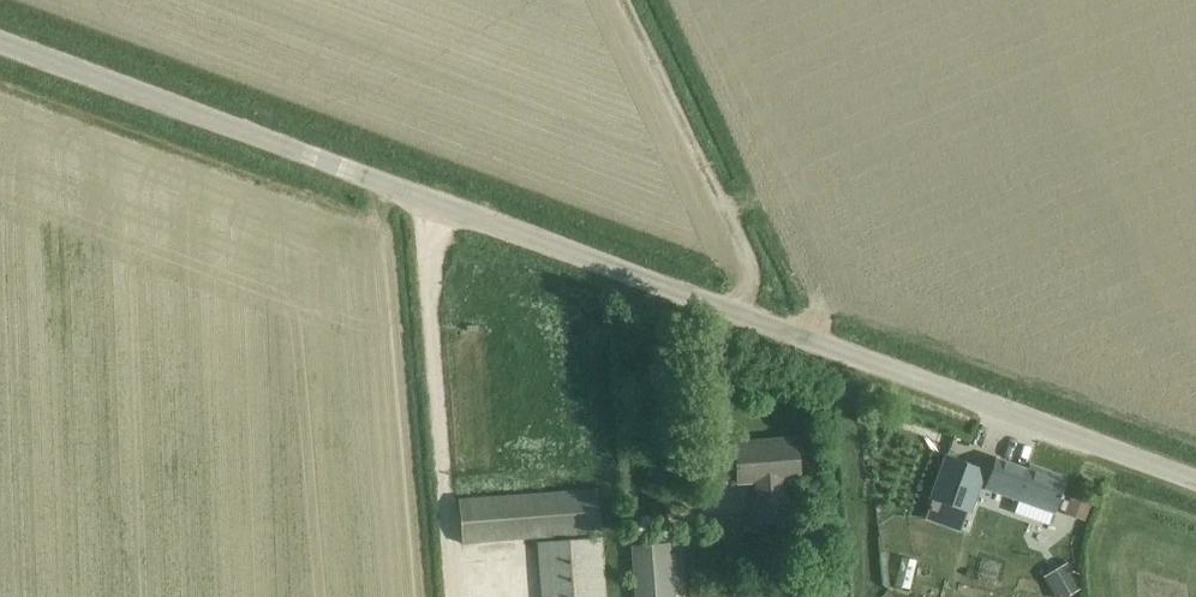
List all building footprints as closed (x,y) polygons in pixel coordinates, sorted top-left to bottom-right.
[(799,476),(798,464),(796,440),(735,445),(739,481),(753,480),(755,499),(754,499),(756,523),(789,520),(787,496),(784,496),(783,477),(799,476)] [(961,531),(968,511),(970,512),(979,485),(985,487),(985,489),(1054,513),(1064,483),(995,458),(991,471),(947,456),(926,519),(961,531)] [(459,499),(462,543),(602,533),(598,488),(459,499)] [(1071,498),(1066,514),(1087,520),(1091,504),(1071,498)] [(539,542),(543,596),(606,596),(601,537),(539,542)] [(632,545),(635,596),(675,596),(672,543),(632,545)] [(1046,576),(1058,596),(1068,596),(1083,588),(1068,563),(1046,576)]
